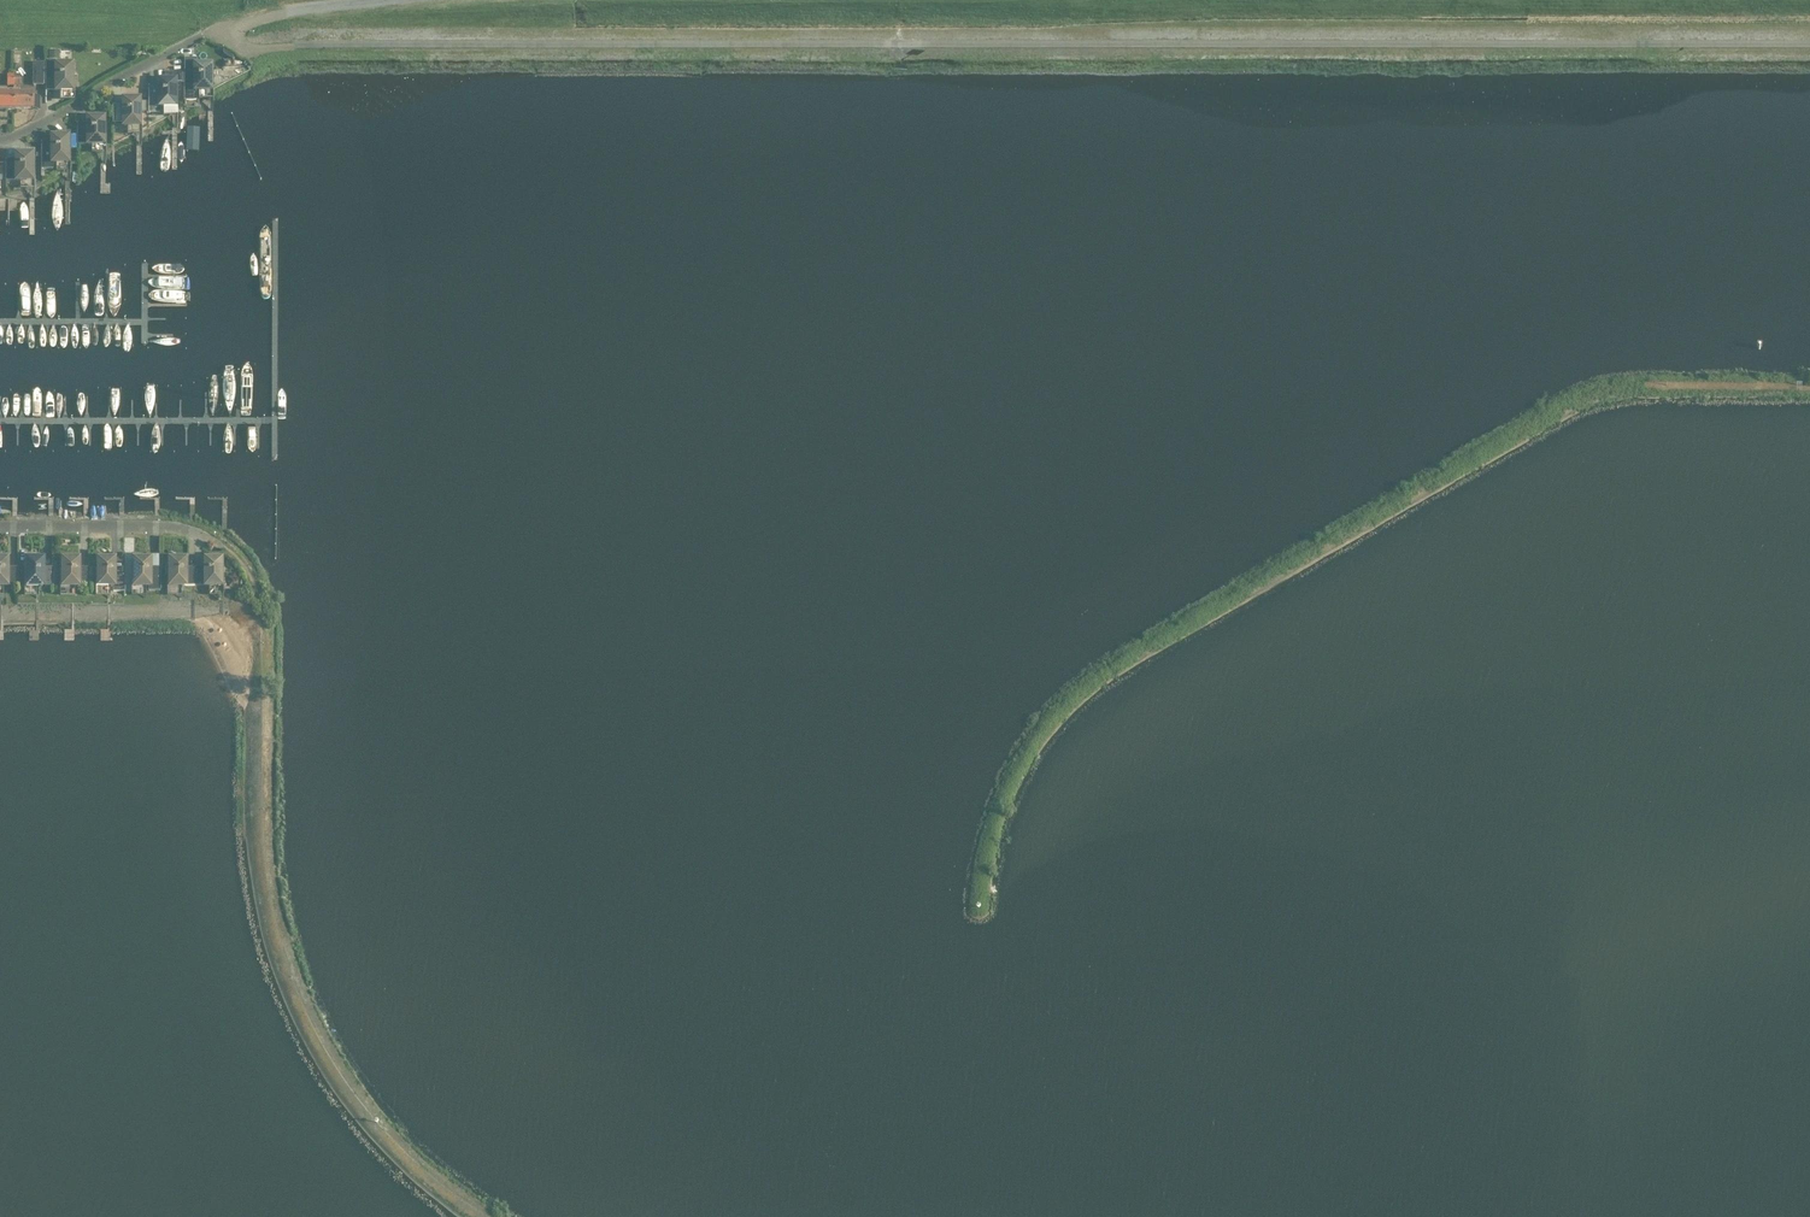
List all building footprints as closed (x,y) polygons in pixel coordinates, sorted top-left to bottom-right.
[(42,83),(42,61),(33,61),(33,83),(42,83)] [(56,89),(71,89),(71,63),(56,63),(56,61),(45,61),(45,79),(56,79),(56,89)] [(210,89),(210,64),(194,64),(194,68),(184,68),(184,99),(195,99),(195,89),(210,89)] [(174,79),(181,79),(181,71),(164,71),(164,79),(159,79),(159,84),(148,84),(148,111),(159,111),(159,105),(174,105),(174,79)] [(14,107),(14,89),(8,89),(8,92),(0,92),(0,107),(14,107)] [(38,95),(33,94),(33,92),(19,92),(19,89),(14,89),(14,107),(33,107),(33,106),(38,107),(38,95)] [(123,121),(123,124),(138,124),(138,98),(123,98),(123,103),(113,103),(113,121),(123,121)] [(77,142),(103,142),(103,117),(87,117),(87,121),(77,121),(77,142)] [(41,167),(52,167),(52,161),(67,161),(67,136),(52,136),(52,140),(41,140),(41,167)] [(5,158),(5,179),(31,179),(31,153),(16,153),(16,158),(5,158)] [(124,588),(124,551),(113,551),(113,558),(98,558),(98,583),(112,584),(112,588),(124,588)] [(6,566),(6,558),(0,558),(0,583),(17,584),(17,566),(6,566)] [(52,566),(42,566),(42,558),(27,558),(27,583),(52,584),(52,566)] [(88,566),(78,566),(78,558),(62,558),(62,583),(88,584),(88,566)] [(159,565),(149,566),(149,558),(134,558),(134,584),(148,584),(148,588),(159,588),(159,565)] [(195,566),(185,566),(185,558),(169,558),(169,584),(170,584),(170,588),(179,588),(179,584),(195,584),(195,566)] [(195,584),(220,584),(220,558),(205,558),(205,566),(195,566),(195,584)]
